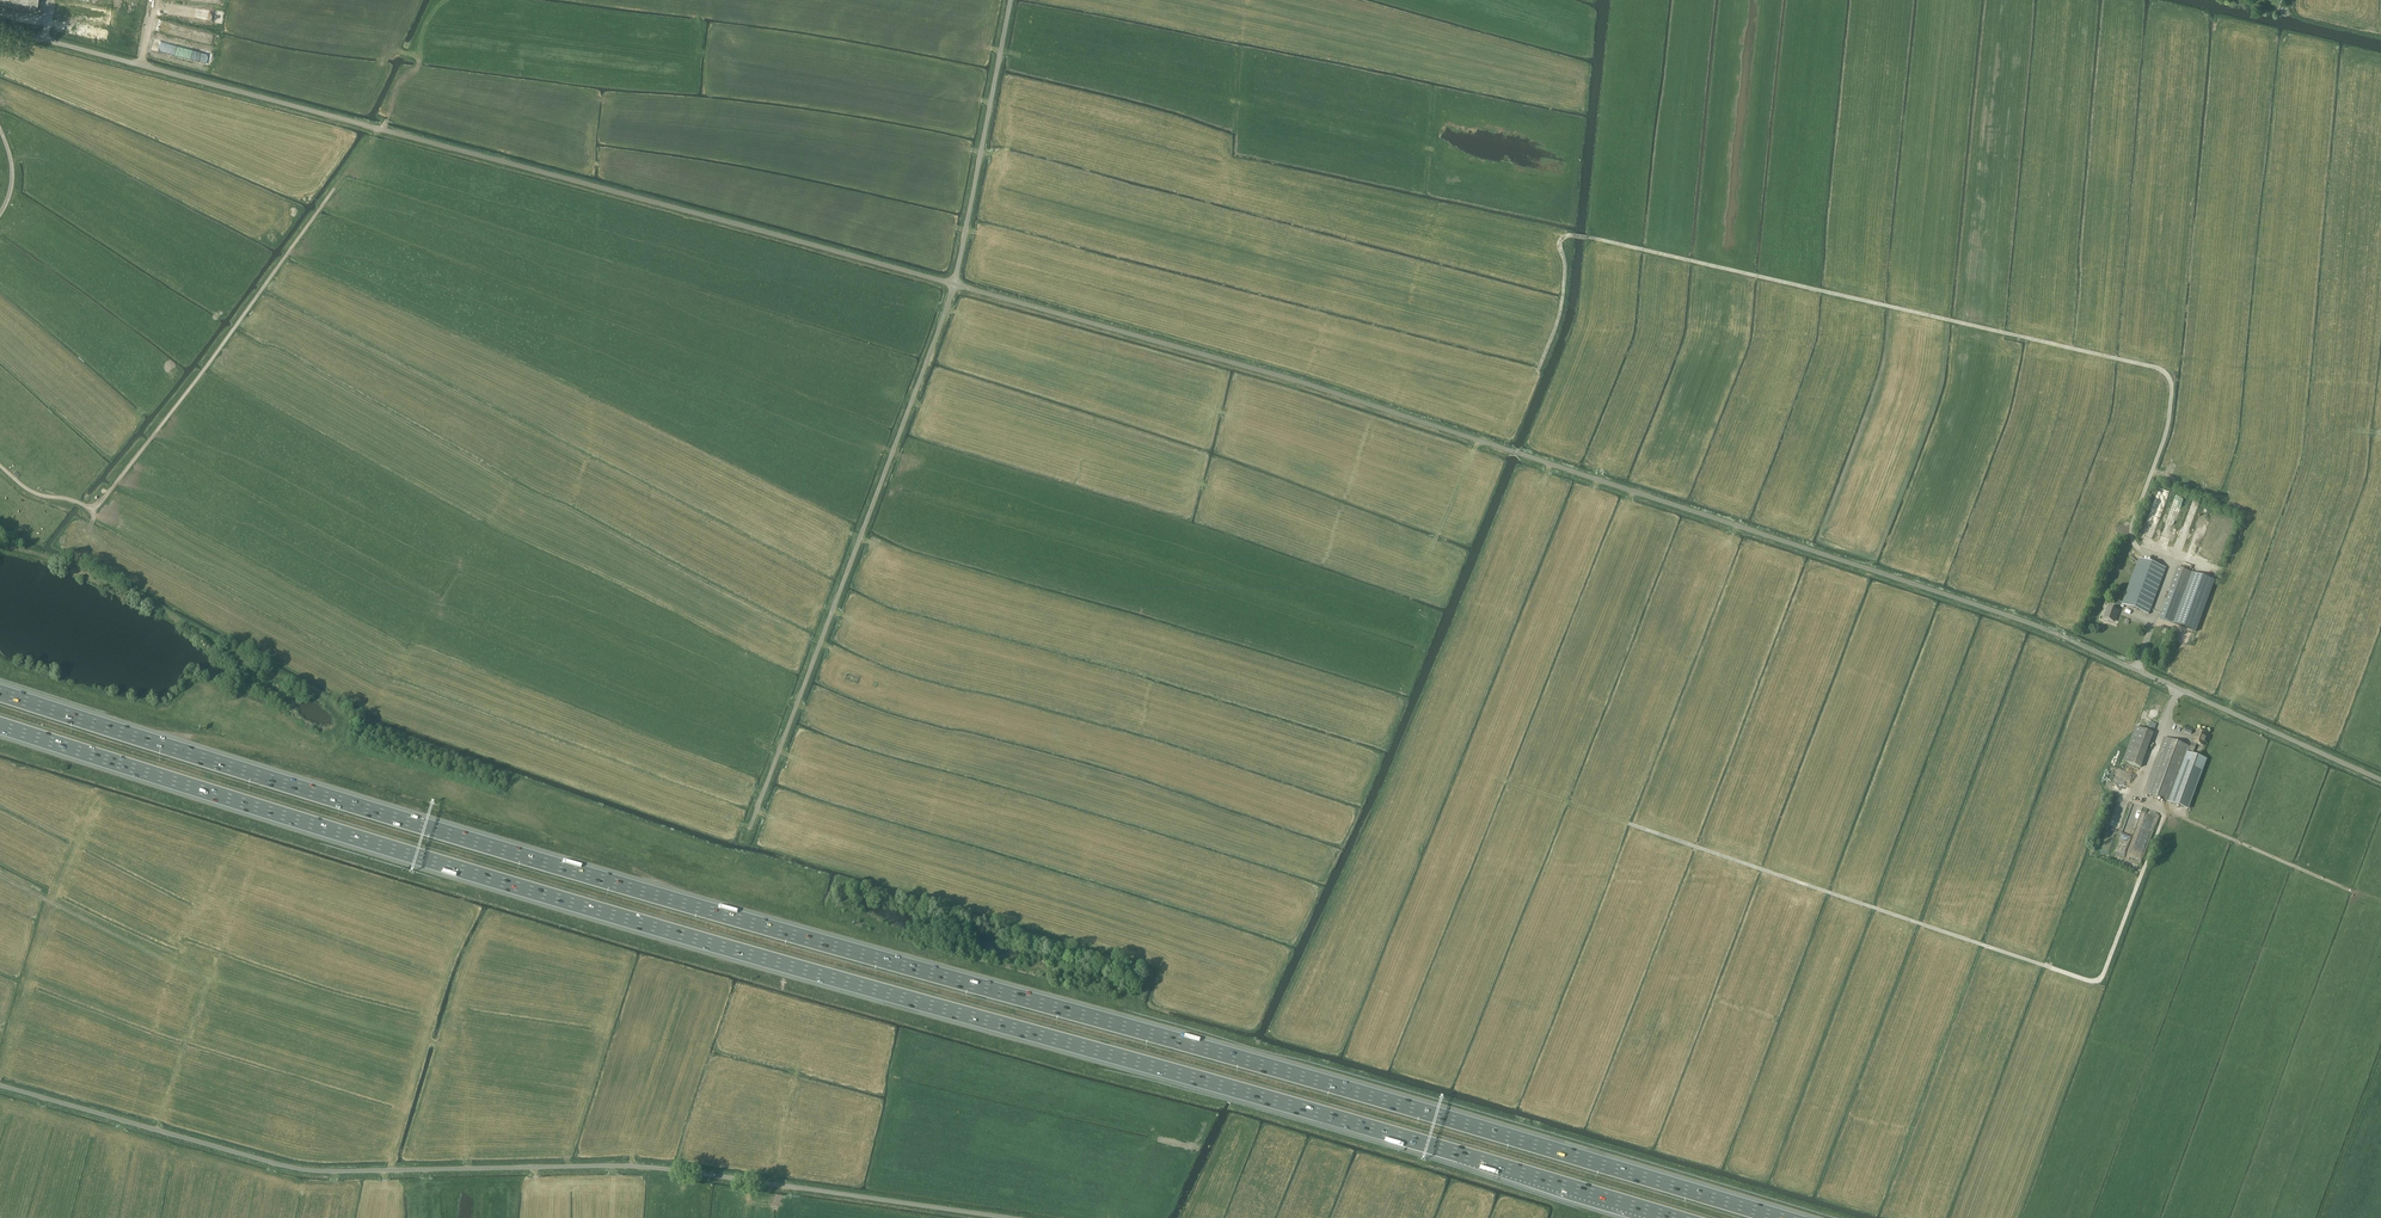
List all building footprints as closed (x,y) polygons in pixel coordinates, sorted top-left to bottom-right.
[(38,10),(39,0),(0,0),(0,6),(38,10)] [(2149,614),(2166,569),(2139,559),(2123,603),(2122,604),(2149,614)] [(2180,568),(2171,591),(2184,595),(2192,573),(2180,568)] [(2215,581),(2192,573),(2184,595),(2178,612),(2173,623),(2196,632),(2215,581)] [(2121,604),(2122,604),(2123,603),(2117,601),(2114,609),(2108,607),(2104,618),(2105,619),(2105,620),(2106,620),(2107,620),(2108,620),(2113,622),(2115,618),(2116,618),(2119,611),(2118,611),(2121,604)] [(2173,623),(2178,612),(2164,607),(2160,618),(2173,623)] [(2123,761),(2140,768),(2153,734),(2135,727),(2123,761)] [(2197,730),(2196,735),(2195,735),(2192,742),(2192,743),(2190,748),(2189,750),(2190,751),(2193,752),(2196,744),(2203,746),(2207,734),(2197,730)] [(2164,738),(2144,793),(2187,809),(2205,760),(2188,754),(2190,751),(2189,750),(2190,748),(2164,738)]
